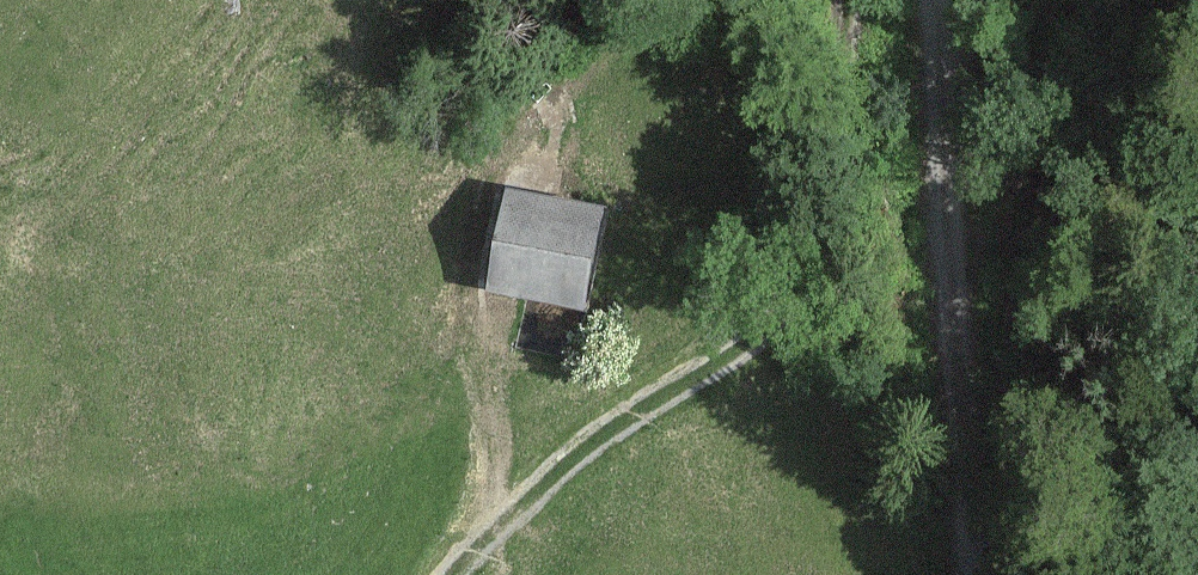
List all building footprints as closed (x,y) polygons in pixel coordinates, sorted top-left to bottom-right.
[(585,226),(502,203),(474,300),(558,323),(585,226)]
